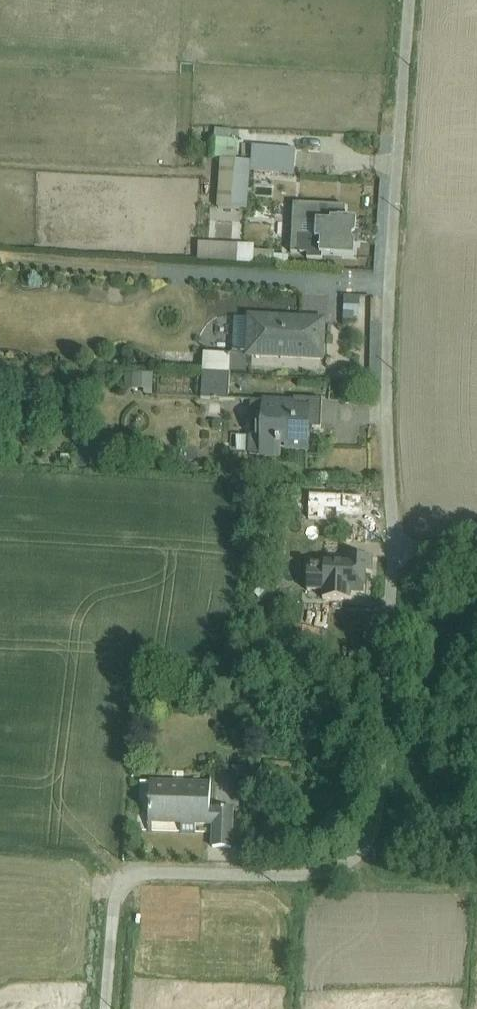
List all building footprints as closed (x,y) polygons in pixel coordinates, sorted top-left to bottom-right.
[(215,132),(213,162),(221,162),(218,212),(232,213),(232,212),(248,213),(251,175),(294,179),(296,153),(253,149),(252,165),(237,164),(239,145),(229,144),(230,133),(215,132)] [(295,207),(291,255),(307,257),(307,262),(322,263),(322,259),(355,261),(356,249),(359,249),(360,237),(357,236),(358,224),(346,223),(347,210),(295,207)] [(198,245),(198,263),(274,267),(274,269),(289,270),(289,260),(275,260),(275,255),(255,254),(256,248),(198,245)] [(203,377),(231,379),(231,376),(247,377),(248,360),(324,364),(326,324),(248,320),(247,321),(234,321),(232,359),(204,357),(203,377)] [(154,377),(126,377),(126,392),(144,392),(144,398),(153,398),(154,377)] [(231,379),(203,377),(202,403),(230,404),(231,379)] [(250,442),(249,457),(260,458),(260,462),(282,463),(282,452),(286,452),(286,454),(299,455),(308,455),(310,437),(305,437),(306,432),(322,433),(323,404),(295,402),(295,404),(264,402),(264,405),(252,404),(251,423),(258,423),(257,427),(254,427),(252,429),(251,432),(252,436),(254,438),(257,439),(257,442),(250,442)] [(312,493),(309,520),(370,524),(371,508),(340,506),(340,496),(312,493)] [(325,575),(310,574),(309,594),(324,595),(324,604),(351,605),(351,597),(366,597),(366,577),(373,577),(373,561),(326,559),(325,575)] [(267,577),(250,595),(260,604),(277,586),(267,577)] [(293,629),(290,648),(318,653),(321,634),(293,629)] [(233,775),(232,797),(248,797),(250,776),(233,775)] [(151,784),(149,836),(153,836),(153,828),(182,829),(182,838),(196,839),(197,829),(215,829),(214,851),(232,852),(234,812),(211,812),(212,787),(151,784)]
